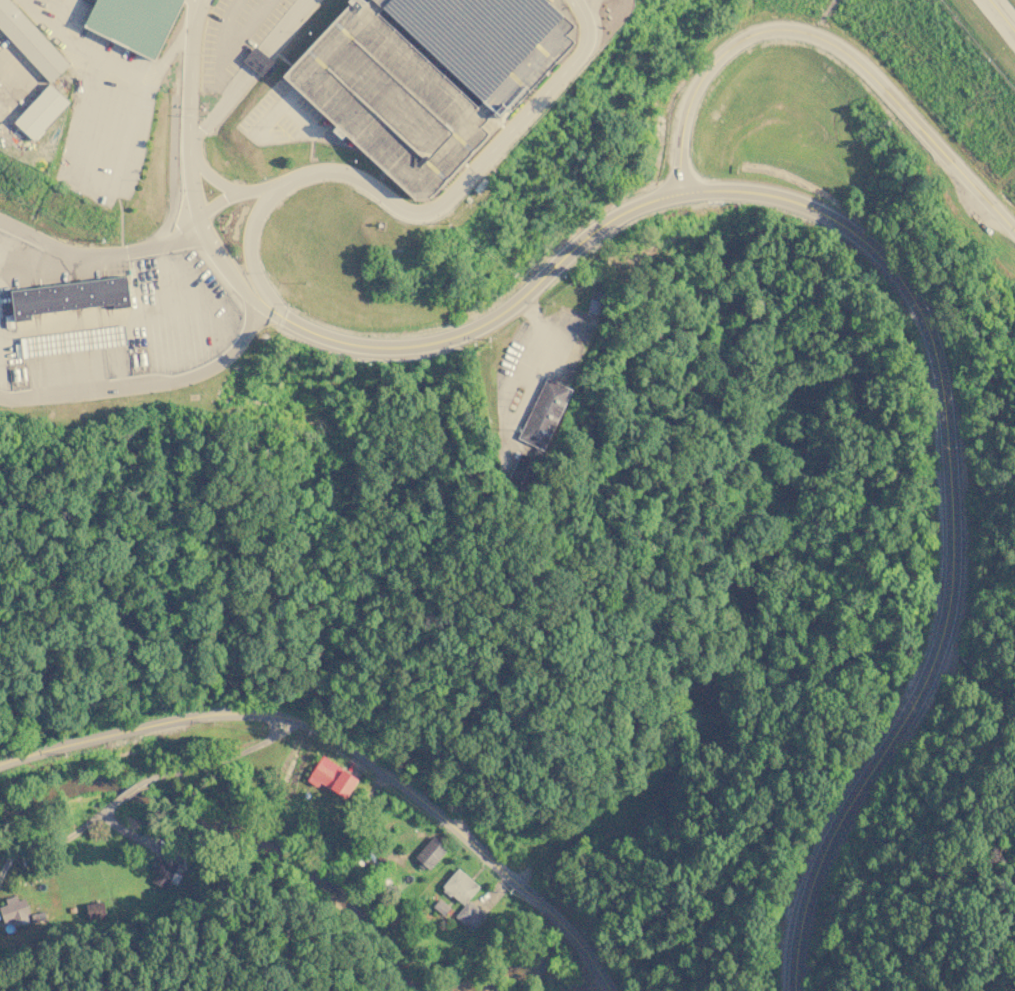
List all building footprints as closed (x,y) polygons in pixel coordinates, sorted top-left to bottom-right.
[(52,81),(0,26),(0,0),(9,0),(70,64),(52,81)] [(86,27),(157,61),(187,0),(99,0),(86,27)] [(283,77),(354,0),(367,0),(370,3),(372,0),(551,0),(579,26),(571,35),(579,42),(505,121),(500,116),(488,129),(492,133),(432,198),(414,199),(335,126),(294,87),(283,77)] [(242,60),(261,76),(273,61),(253,46),(242,60)] [(16,123),(51,84),(71,103),(36,141),(16,123)] [(11,293),(16,324),(33,321),(33,317),(114,305),(115,311),(133,309),(129,276),(11,293)] [(571,389),(546,377),(517,438),(542,449),(571,389)] [(320,781),(346,798),(358,778),(321,755),(306,780),(316,786),(320,781)] [(412,858),(426,870),(445,848),(431,836),(412,858)] [(176,864),(158,856),(151,872),(154,873),(150,882),(164,888),(168,881),(176,885),(181,874),(173,871),(176,864)] [(461,905),(478,887),(458,867),(440,885),(461,905)] [(29,913),(22,894),(5,901),(6,904),(0,906),(0,914),(3,922),(29,913)] [(443,915),(449,907),(438,898),(432,906),(443,915)] [(84,905),(88,920),(106,915),(102,900),(84,905)] [(472,931),(485,916),(468,900),(454,915),(472,931)]
